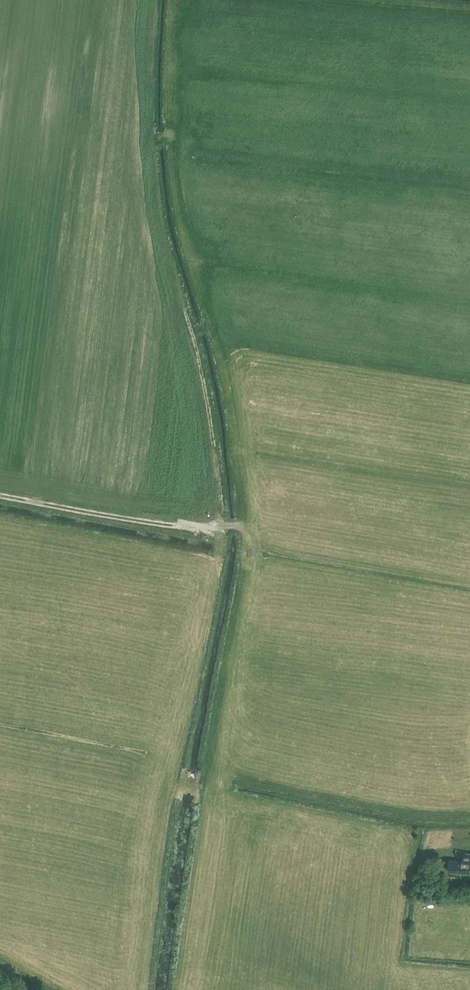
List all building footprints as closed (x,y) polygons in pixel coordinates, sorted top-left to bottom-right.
[(463,861),(450,860),(449,872),(461,873),(462,865),(469,865),(469,853),(464,852),(463,861)]
